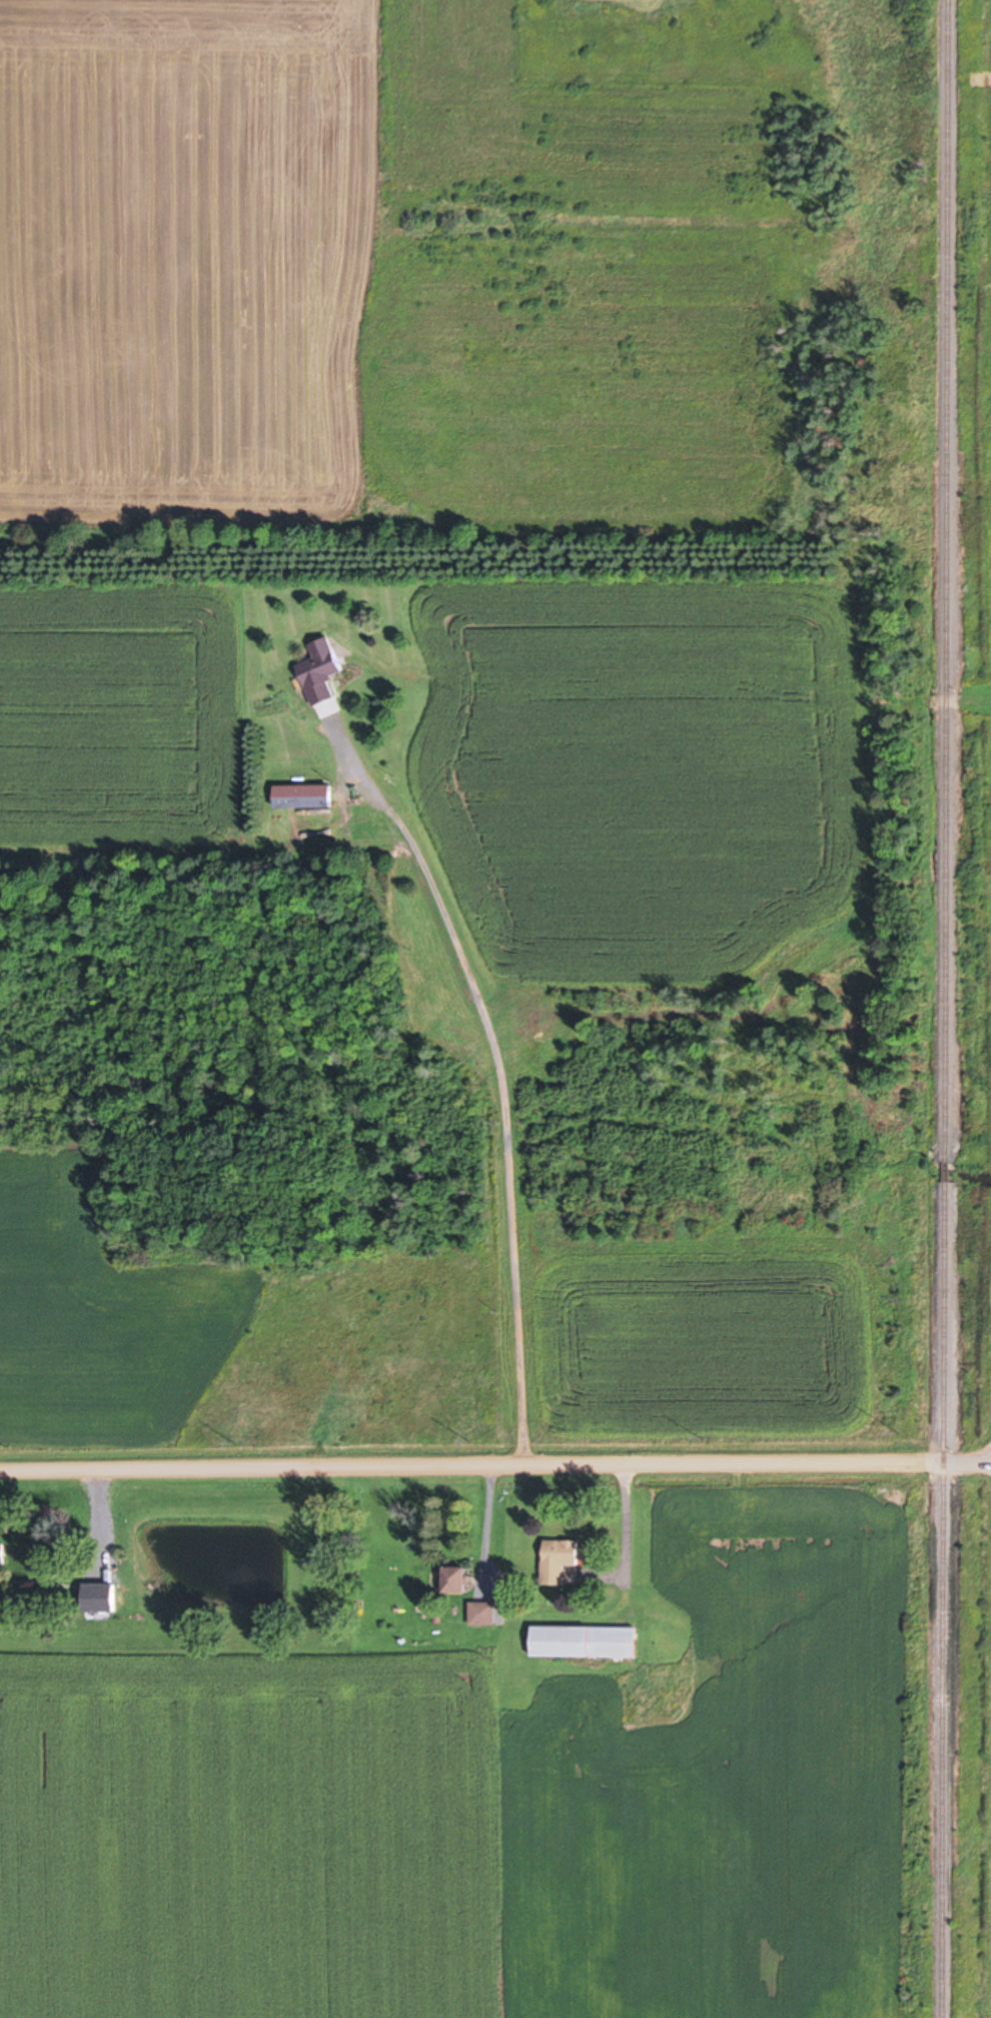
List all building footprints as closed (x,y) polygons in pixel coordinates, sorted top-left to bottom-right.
[(319,657),(303,664),(319,706),(341,697),(333,677),(349,671),(334,633),(313,641),(319,657)] [(280,807),(337,807),(337,784),(280,784),(280,807)] [(546,1539),(545,1584),(568,1585),(568,1565),(583,1565),(583,1540),(546,1539)] [(10,1542),(0,1542),(0,1564),(10,1564),(10,1542)] [(473,1566),(449,1566),(449,1593),(473,1593),(473,1566)] [(122,1582),(88,1582),(88,1612),(122,1612),(122,1582)] [(473,1600),(473,1624),(499,1624),(499,1600),(473,1600)] [(535,1656),(641,1657),(641,1626),(535,1626),(535,1656)]
